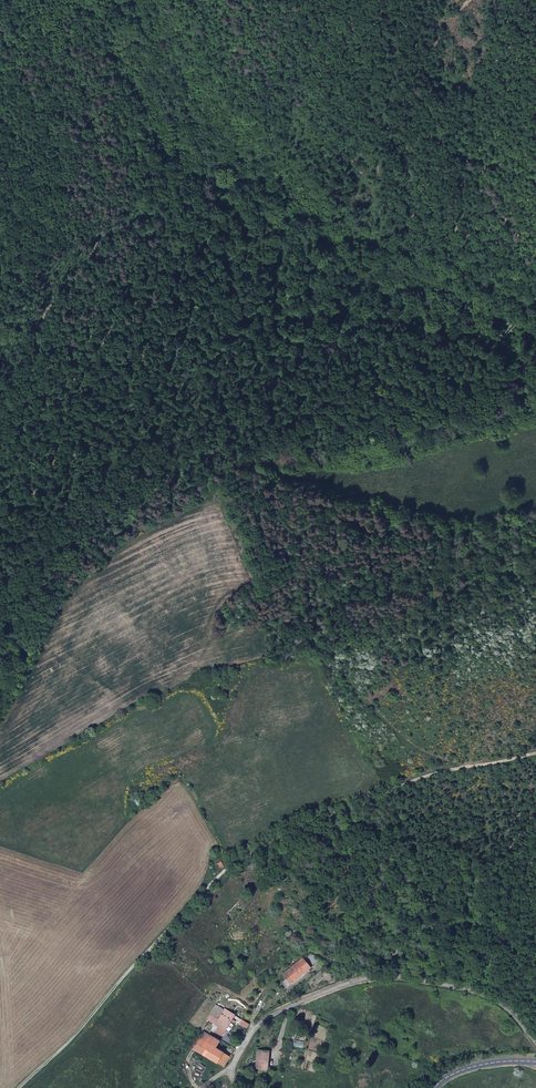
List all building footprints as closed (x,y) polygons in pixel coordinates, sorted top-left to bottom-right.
[(308,961),(306,957),(283,975),(286,979),(291,985),(311,968),(307,962),(308,961)] [(284,991),(291,985),(286,979),(279,985),(284,991)] [(220,1014),(223,1010),(216,1006),(214,1010),(220,1014)] [(230,1023),(234,1016),(223,1009),(223,1010),(220,1014),(214,1010),(208,1020),(230,1033),(234,1025),(230,1023)] [(247,1030),(249,1025),(242,1021),(239,1025),(247,1030)] [(216,1040),(201,1031),(192,1047),(217,1063),(223,1053),(215,1047),(219,1041),(216,1040)] [(272,1051),(260,1050),(259,1061),(260,1061),(259,1069),(270,1069),(272,1051)] [(223,1053),(217,1063),(224,1067),(230,1058),(223,1053)]
